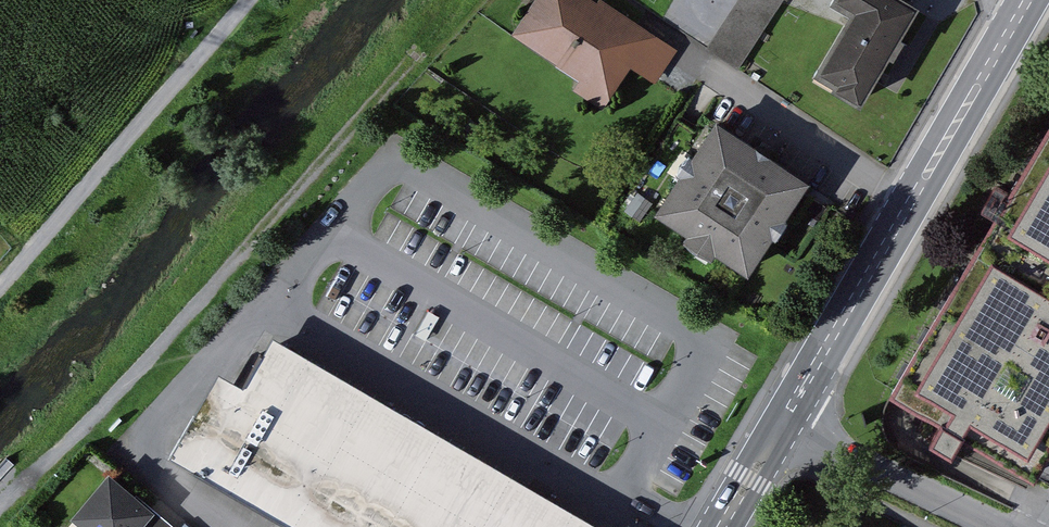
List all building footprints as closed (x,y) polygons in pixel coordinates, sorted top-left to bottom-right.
[(600,0),(540,0),(515,39),(612,101),(655,35),(600,0)] [(712,47),(743,67),(787,0),(743,0),(712,47)] [(850,23),(819,74),(864,101),(919,11),(900,0),(835,0),(829,10),(850,23)] [(810,175),(719,120),(659,217),(751,273),(810,175)] [(892,394),(1038,481),(1048,463),(1048,132),(892,394)] [(443,314),(433,308),(420,331),(430,336),(443,314)] [(563,505),(270,336),(242,383),(219,369),(170,453),(296,526),(295,526),(601,526),(563,505)] [(17,463),(10,457),(0,468),(0,483),(17,463)] [(108,473),(70,517),(82,526),(142,526),(156,511),(137,496),(108,473)] [(137,496),(156,511),(142,526),(179,526),(170,519),(139,493),(137,496)]
